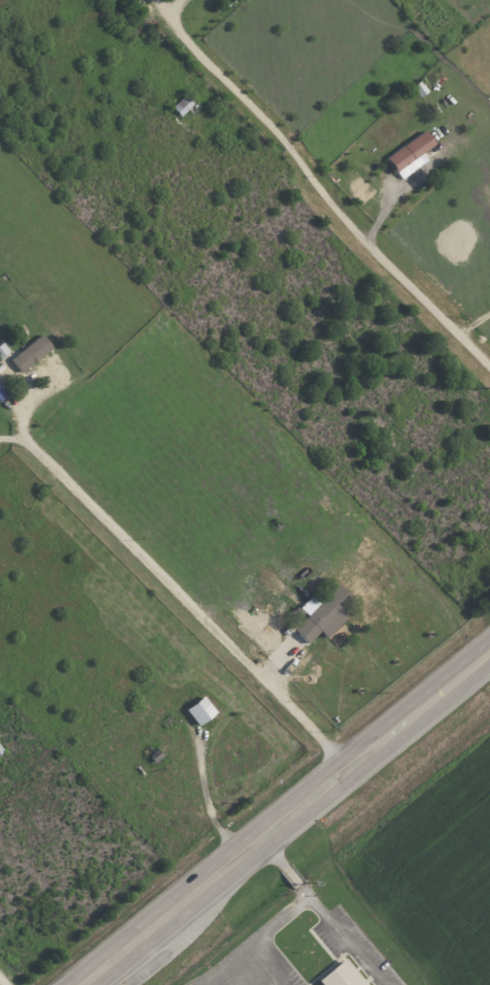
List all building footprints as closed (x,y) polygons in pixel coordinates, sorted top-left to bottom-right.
[(419,97),(427,92),(421,81),(412,86),(419,97)] [(172,109),(181,117),(194,103),(184,95),(172,109)] [(386,156),(400,178),(427,161),(422,152),(434,145),(426,132),(386,156)] [(53,347),(42,334),(11,358),(21,371),(53,347)] [(9,351),(2,342),(0,343),(0,358),(9,351)] [(349,613),(343,607),(353,597),(338,584),(321,602),(312,594),(299,608),(307,615),(294,630),(308,642),(319,630),(327,637),(349,613)] [(199,726),(216,712),(203,695),(185,709),(199,726)] [(322,984),(367,984),(345,957),(317,979),(322,984)]
